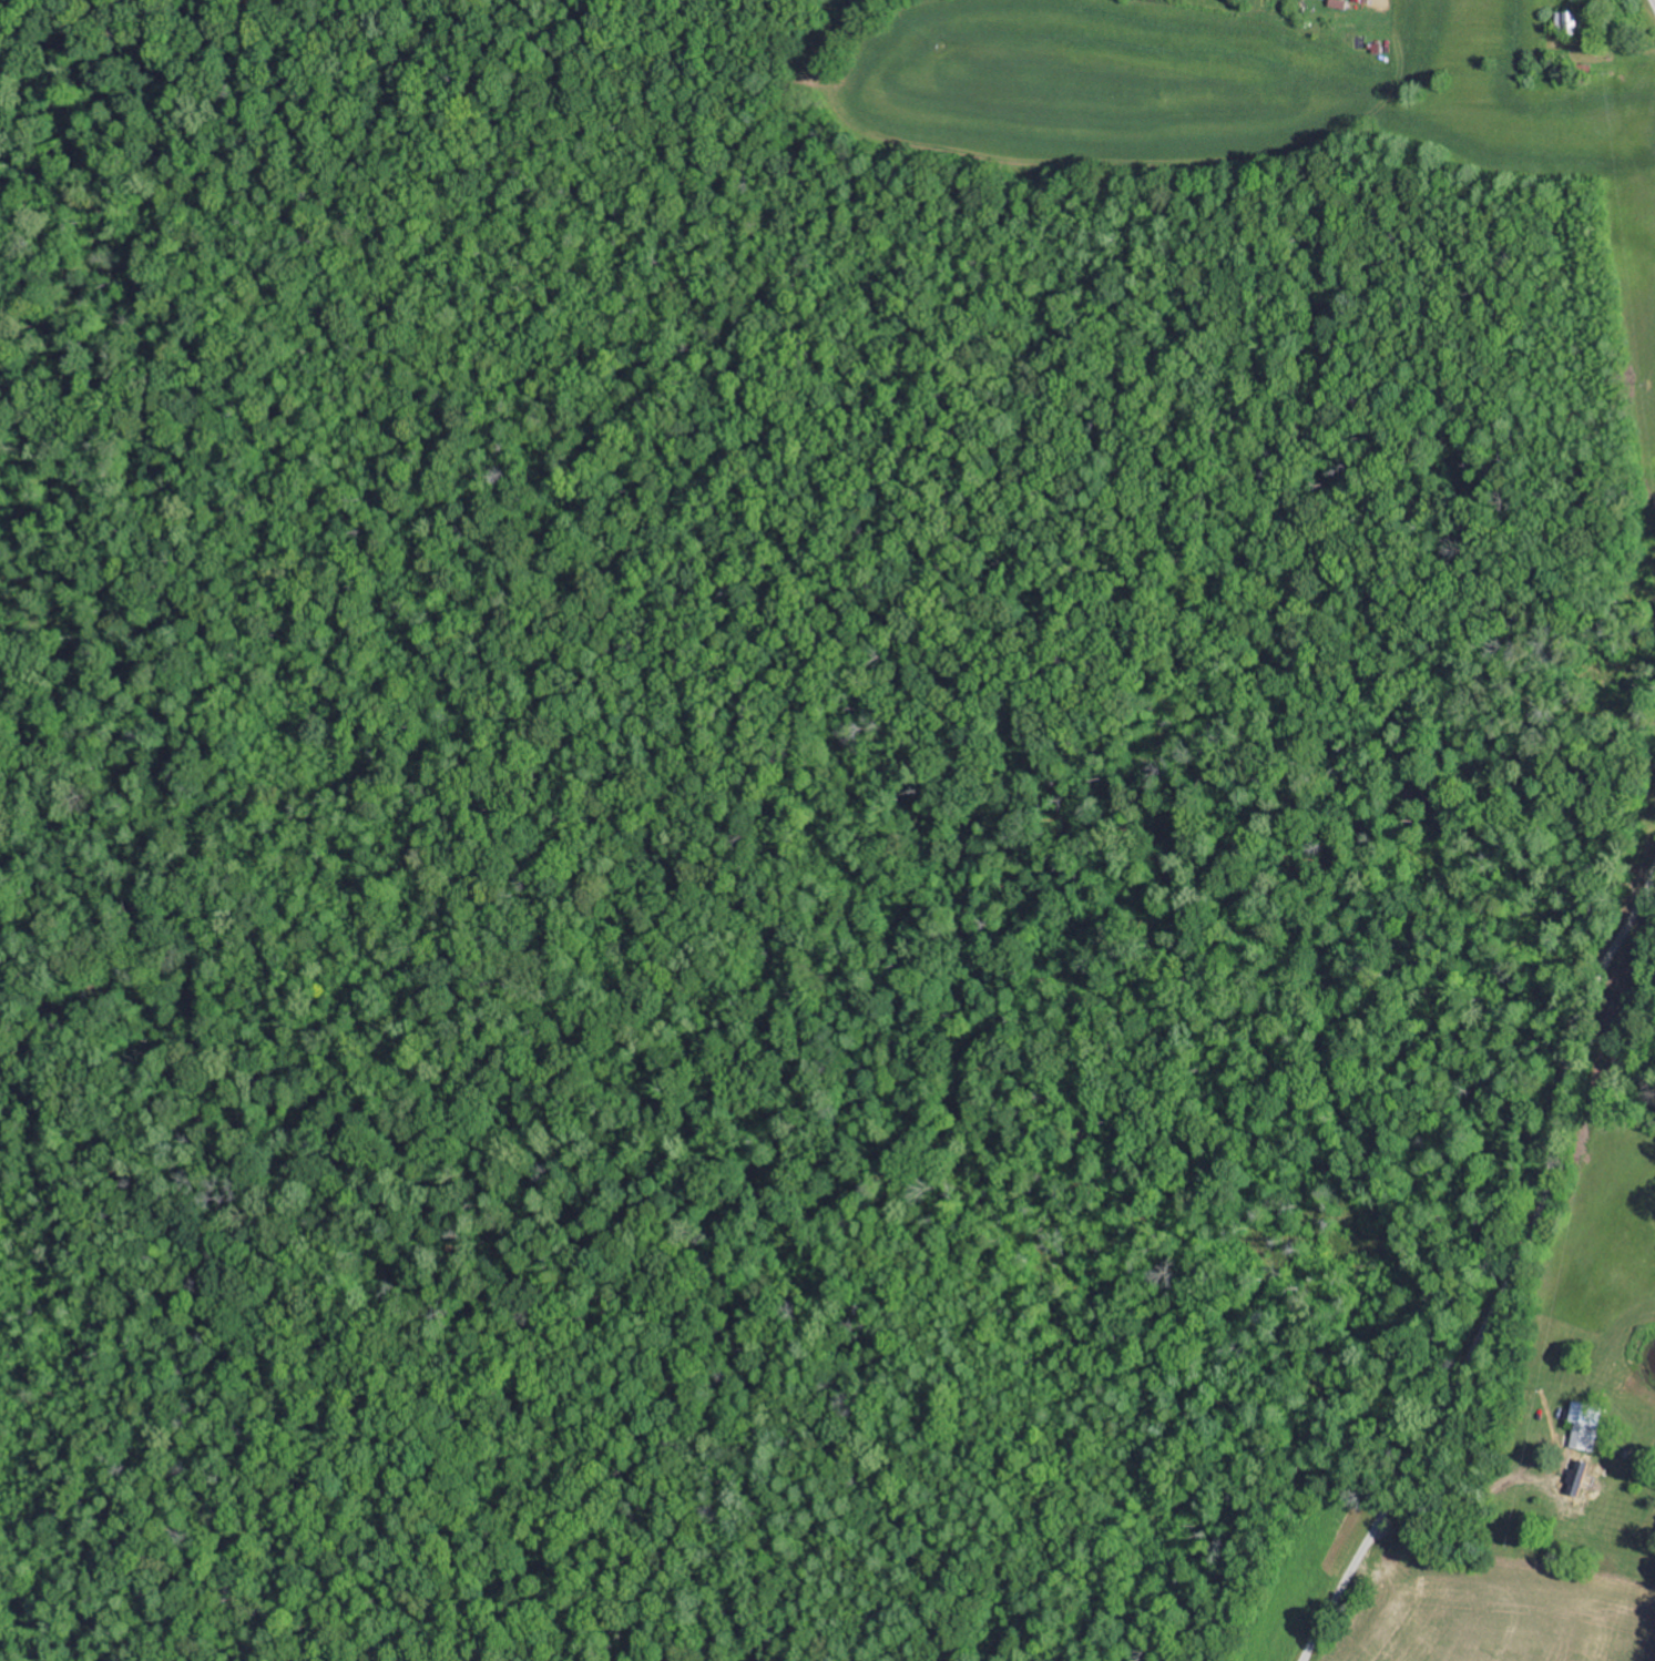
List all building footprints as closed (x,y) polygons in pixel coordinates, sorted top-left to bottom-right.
[(1575,1422),(1570,1447),(1595,1452),(1603,1407),(1573,1401),(1569,1421),(1575,1422)] [(1577,1495),(1587,1463),(1571,1458),(1566,1475),(1561,1473),(1556,1488),(1577,1495)]
